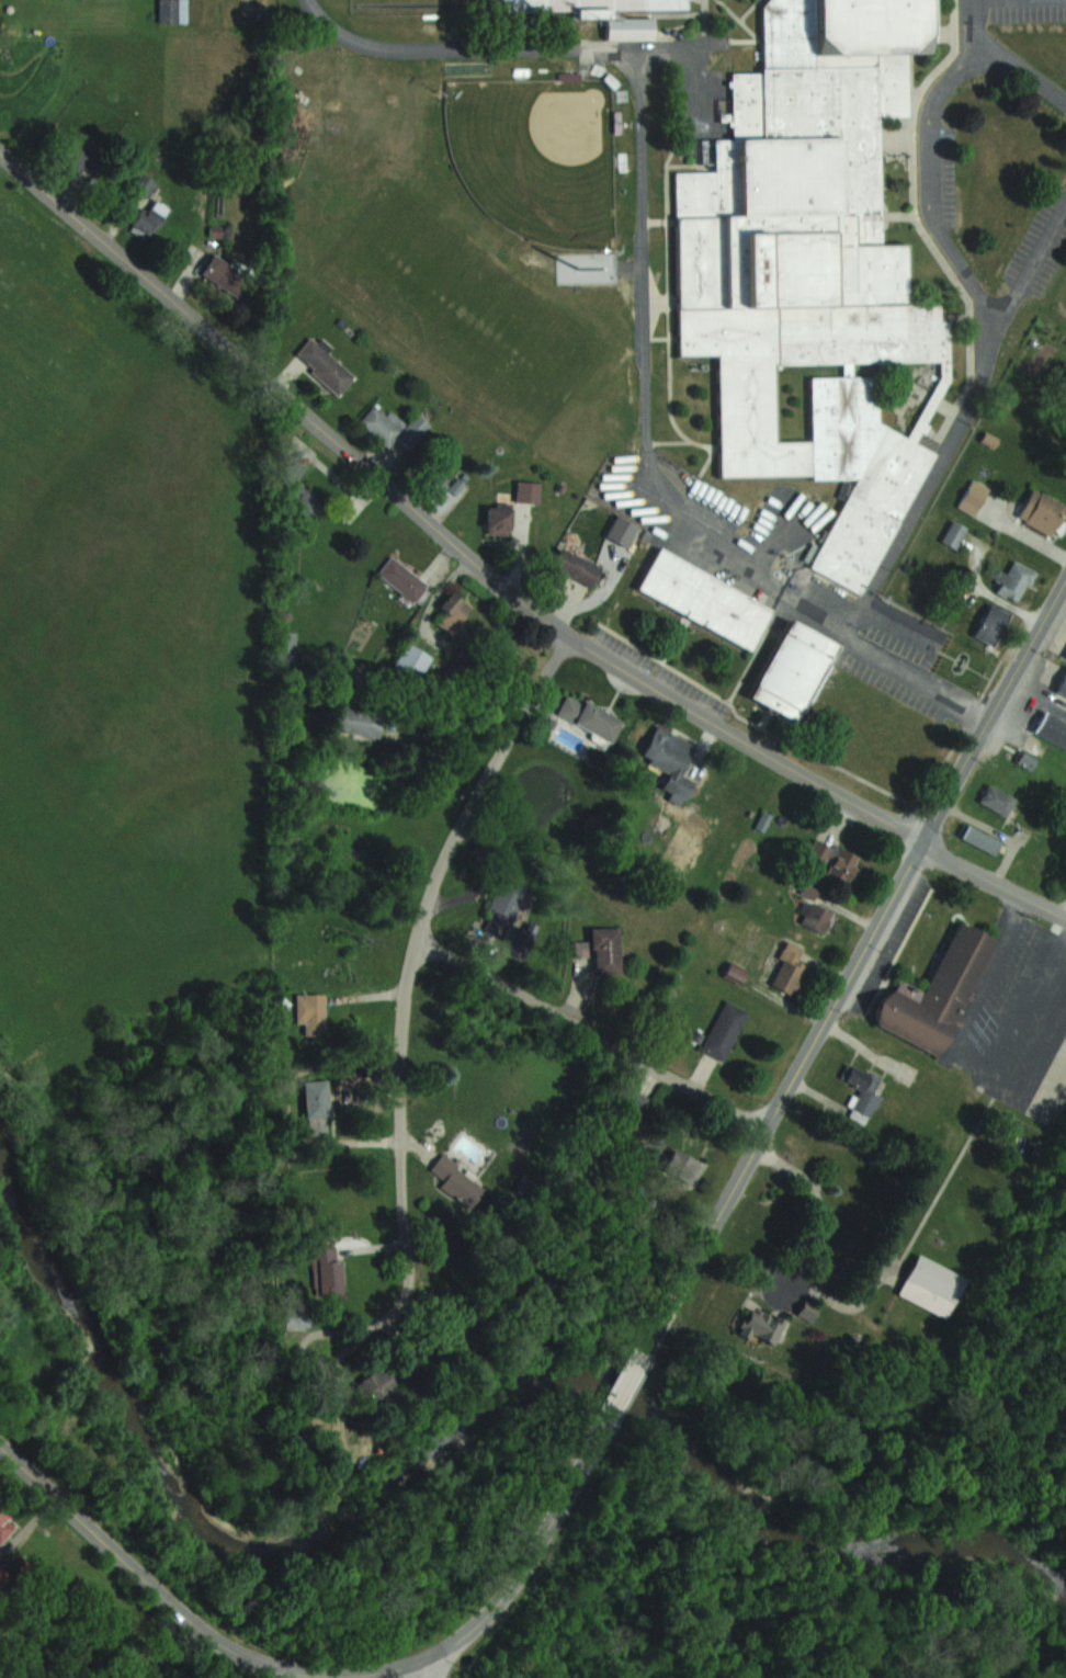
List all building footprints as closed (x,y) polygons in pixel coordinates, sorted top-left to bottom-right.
[(158,22),(187,22),(187,0),(158,0),(158,22)] [(570,13),(570,19),(605,19),(605,40),(653,40),(653,14),(689,14),(689,0),(502,0),(502,13),(570,13)] [(962,371),(962,294),(920,294),(920,241),(882,241),(882,114),(907,114),(907,59),(933,37),(933,0),(766,0),(757,8),(758,70),(729,70),(730,139),(710,139),(710,167),(660,167),(661,370),(703,370),(704,480),(858,479),(807,567),(857,596),(937,455),(919,445),(962,371)] [(97,152),(66,137),(56,160),(86,174),(97,152)] [(130,185),(146,197),(157,183),(141,171),(130,185)] [(200,275),(245,302),(258,281),(213,253),(200,275)] [(338,395),(355,376),(328,352),(332,348),(320,336),(315,341),(310,336),(293,356),(338,395)] [(358,422),(388,447),(395,438),(408,450),(429,425),(415,412),(406,423),(390,409),(385,415),(373,404),(358,422)] [(295,479),(303,469),(294,461),(275,485),(315,516),(325,503),(295,479)] [(976,514),(987,485),(969,479),(959,508),(976,514)] [(539,501),(539,481),(515,481),(515,501),(539,501)] [(1029,490),(1016,521),(1054,538),(1065,511),(1065,505),(1029,490)] [(486,503),(486,534),(509,534),(509,503),(486,503)] [(955,548),(966,527),(952,519),(941,540),(955,548)] [(601,568),(561,546),(550,565),(591,587),(601,568)] [(774,609),(659,546),(636,589),(751,651),(774,609)] [(427,584),(391,555),(375,575),(412,604),(427,584)] [(1001,569),(991,588),(1017,603),(1035,571),(1014,560),(1007,572),(1001,569)] [(433,624),(456,634),(470,603),(447,593),(433,624)] [(991,646),(1010,612),(990,601),(971,634),(991,646)] [(792,619),(841,646),(800,722),(750,694),(792,619)] [(296,631),(278,631),(278,662),(296,662),(296,631)] [(430,656),(406,641),(391,665),(416,680),(430,656)] [(1054,692),(1065,698),(1065,667),(1054,692)] [(566,694),(557,718),(611,738),(620,714),(566,694)] [(368,709),(341,706),(337,731),(364,734),(368,709)] [(1042,712),(1032,735),(1065,751),(1065,722),(1042,712)] [(681,774),(695,744),(660,728),(644,763),(668,774),(664,783),(688,794),(695,780),(681,774)] [(1018,796),(987,784),(979,803),(1011,815),(1018,796)] [(995,853),(1001,839),(964,822),(957,836),(995,853)] [(814,837),(804,862),(850,881),(860,856),(814,837)] [(482,924),(507,933),(525,883),(500,874),(482,924)] [(831,912),(808,901),(797,925),(820,936),(831,912)] [(871,1024),(940,1055),(993,937),(956,920),(924,991),(892,976),(871,1024)] [(589,927),(590,940),(573,940),(574,956),(593,956),(594,973),(620,972),(619,926),(589,927)] [(807,959),(785,949),(769,984),(790,994),(807,959)] [(722,974),(739,984),(746,970),(730,960),(722,974)] [(296,993),(296,1023),(305,1023),(305,1035),(325,1035),(325,993),(296,993)] [(723,1060),(747,1010),(725,999),(700,1050),(723,1060)] [(840,1079),(859,1086),(849,1116),(868,1123),(879,1094),(874,1092),(880,1075),(846,1063),(840,1079)] [(304,1080),(307,1132),(330,1131),(327,1079),(304,1080)] [(701,1163),(674,1147),(662,1167),(688,1183),(701,1163)] [(471,1207),(486,1186),(441,1153),(429,1169),(443,1179),(439,1185),(471,1207)] [(319,1295),(342,1294),(339,1244),(315,1246),(319,1295)] [(915,1254),(896,1295),(947,1318),(966,1277),(915,1254)] [(796,1314),(810,1322),(817,1308),(804,1301),(796,1314)] [(749,1305),(736,1330),(772,1348),(784,1323),(749,1305)] [(284,1307),(284,1327),(308,1327),(308,1307),(284,1307)] [(399,1360),(353,1383),(365,1407),(411,1384),(399,1360)] [(0,1503),(0,1541),(19,1522),(0,1503)]
